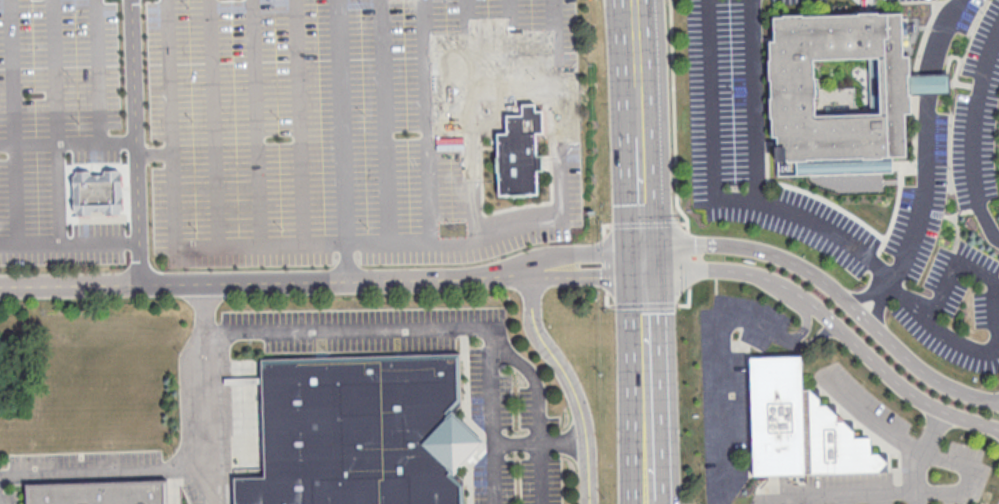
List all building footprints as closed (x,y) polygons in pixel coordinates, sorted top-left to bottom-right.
[(909,75),(909,56),(903,56),(902,14),(773,19),(774,43),(769,43),(772,135),(778,135),(779,176),(893,172),(892,156),(906,156),(904,116),(911,116),(910,94),(909,75)] [(910,94),(928,93),(950,92),(949,74),(929,75),(909,75),(910,94)] [(496,132),(498,195),(538,194),(537,170),(544,169),(543,154),(537,154),(536,134),(544,133),(543,109),(536,110),(536,103),(521,103),(521,114),(506,114),(507,131),(496,132)] [(73,216),(123,214),(122,171),(71,173),(73,216)] [(237,503),(468,503),(468,483),(460,475),(490,444),(459,414),(464,408),(463,355),(263,361),(267,478),(236,478),(237,503)] [(750,356),(754,473),(878,469),(885,460),(877,452),(870,453),(870,435),(853,435),(853,430),(842,421),(836,421),(836,414),(826,404),(819,404),(819,398),(809,388),(802,389),(801,355),(750,356)] [(27,503),(170,503),(169,481),(26,485),(27,503)]
